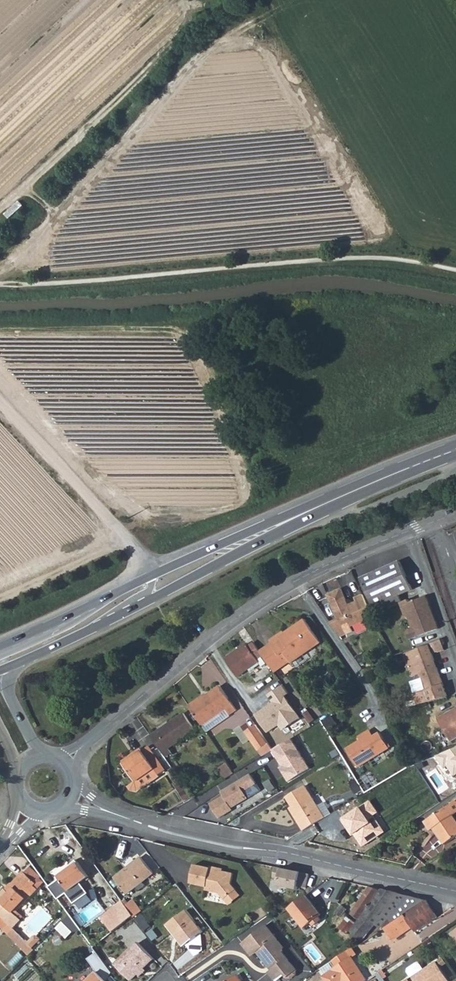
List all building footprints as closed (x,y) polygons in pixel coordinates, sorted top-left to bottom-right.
[(378,614),(382,612),(402,604),(403,603),(400,597),(414,592),(402,563),(363,578),(378,614)] [(373,616),(363,593),(356,596),(357,600),(349,603),(348,604),(346,599),(347,598),(342,587),(328,593),(338,617),(339,618),(340,618),(343,624),(349,621),(351,625),(373,616)] [(410,600),(403,603),(402,604),(408,620),(411,619),(414,628),(410,630),(409,633),(411,641),(441,630),(429,598),(412,604),(410,600)] [(331,620),(343,637),(348,635),(343,624),(340,618),(339,618),(338,617),(331,620)] [(263,654),(266,658),(277,674),(313,650),(314,652),(323,646),(307,622),(299,628),(300,630),(288,638),(285,634),(271,643),(273,647),(263,654)] [(430,645),(433,653),(440,651),(440,652),(446,650),(442,641),(430,645)] [(260,662),(266,658),(263,654),(257,645),(251,649),(249,647),(227,661),(238,678),(261,664),(260,662)] [(433,653),(430,645),(407,653),(406,653),(407,659),(406,659),(411,671),(418,669),(427,691),(418,693),(421,705),(430,703),(449,698),(433,653)] [(219,717),(228,711),(232,716),(239,712),(223,688),(209,698),(210,699),(203,704),(201,701),(191,708),(205,727),(219,717)] [(430,703),(431,708),(450,702),(449,698),(430,703)] [(452,743),(455,741),(455,710),(454,712),(440,719),(452,743)] [(223,723),(232,716),(228,711),(219,717),(223,723)] [(185,714),(152,737),(166,757),(173,752),(171,749),(196,731),(185,714)] [(258,727),(248,734),(261,753),(271,746),(258,727)] [(362,740),(348,749),(359,767),(391,746),(382,732),(376,736),(372,730),(361,737),(362,740)] [(271,746),(261,753),(265,759),(275,752),(271,746)] [(136,755),(138,758),(126,765),(138,783),(157,770),(158,770),(162,775),(168,770),(152,747),(145,752),(143,749),(136,755)] [(124,762),(126,765),(138,758),(136,755),(124,762)] [(223,771),(230,781),(238,776),(231,765),(223,771)] [(157,770),(138,783),(133,787),(135,791),(141,792),(163,777),(162,775),(158,770),(157,770)] [(212,803),(221,818),(265,792),(254,773),(223,791),(226,795),(212,803)] [(329,818),(326,812),(309,786),(291,798),(297,808),(300,813),(297,814),(308,831),(329,818)] [(365,794),(361,788),(356,792),(360,797),(365,794)] [(435,832),(438,831),(448,846),(455,841),(455,807),(430,823),(435,832)] [(326,812),(329,818),(336,814),(332,808),(326,812)] [(115,879),(128,894),(154,874),(142,858),(115,879)] [(61,879),(70,891),(81,883),(89,877),(79,862),(59,876),(61,879)] [(211,866),(195,864),(192,882),(208,884),(207,888),(221,890),(225,896),(237,887),(232,882),(234,871),(224,869),(219,868),(219,866),(211,864),(211,866)] [(309,874),(275,867),(273,878),(279,879),(278,886),(297,890),(298,887),(306,889),(309,874)] [(9,923),(13,927),(20,920),(14,913),(43,886),(39,882),(43,878),(32,868),(26,873),(25,872),(12,885),(13,886),(9,891),(6,889),(0,895),(0,914),(9,923)] [(61,879),(50,887),(59,900),(67,894),(74,904),(89,893),(81,883),(70,891),(61,879)] [(230,902),(242,893),(237,887),(225,896),(230,902)] [(406,905),(407,903),(410,896),(382,889),(380,891),(371,887),(353,914),(361,919),(358,923),(351,933),(364,942),(387,911),(394,917),(406,904),(406,905)] [(406,905),(413,910),(426,901),(410,896),(407,903),(406,905)] [(307,897),(290,911),(305,929),(322,915),(307,897)] [(438,918),(426,901),(413,910),(399,920),(407,933),(408,936),(417,934),(419,933),(418,932),(438,918)] [(114,931),(134,916),(124,902),(103,917),(114,931)] [(169,927),(185,948),(204,934),(188,913),(169,927)] [(0,914),(0,925),(3,928),(9,923),(0,914)] [(341,928),(349,936),(351,933),(358,923),(350,917),(341,928)] [(399,920),(383,931),(379,934),(387,946),(407,933),(399,920)] [(74,934),(64,923),(57,930),(67,941),(74,934)] [(268,926),(245,943),(255,956),(260,952),(271,966),(272,965),(275,969),(271,972),(277,980),(286,974),(290,978),(294,979),(298,975),(299,971),(285,953),(285,952),(286,948),(268,926)] [(116,964),(133,980),(155,959),(139,942),(116,964)] [(359,956),(355,949),(334,962),(339,969),(325,978),(328,980),(369,980),(354,959),(359,956)] [(98,952),(86,961),(97,973),(105,980),(113,972),(98,952)] [(450,980),(436,961),(423,970),(419,965),(416,964),(408,970),(408,973),(412,978),(408,980),(449,980),(450,980)] [(105,980),(97,973),(89,980),(105,980)]
